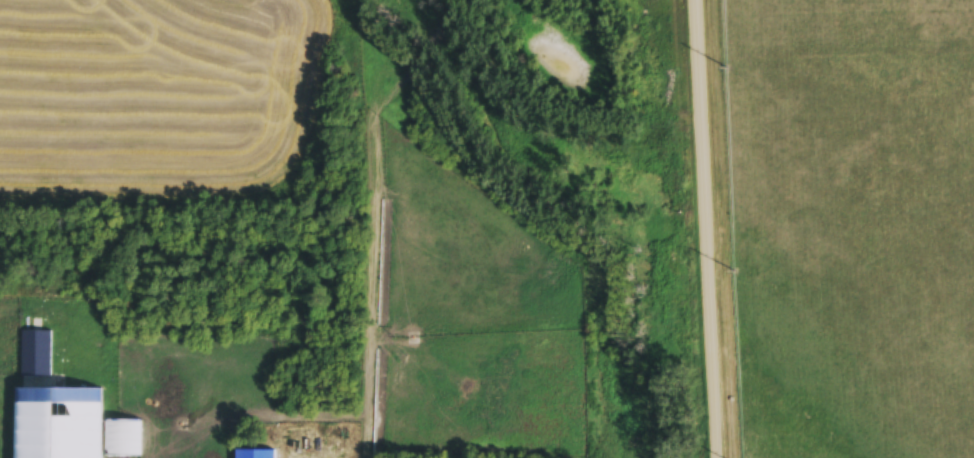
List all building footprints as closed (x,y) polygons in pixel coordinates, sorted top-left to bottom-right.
[(102,391),(15,390),(14,457),(101,457),(102,391)] [(106,423),(106,457),(141,457),(141,423),(106,423)]
